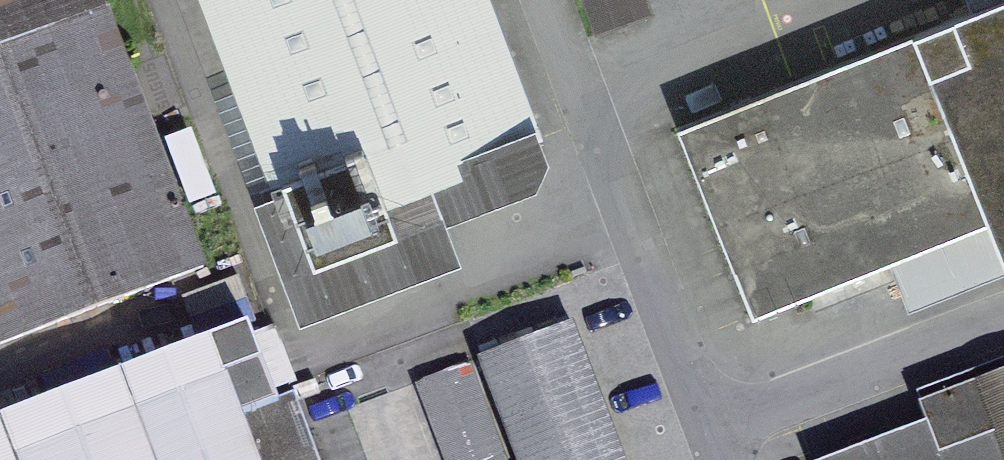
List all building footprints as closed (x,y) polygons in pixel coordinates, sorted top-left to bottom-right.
[(4,328),(220,245),(125,0),(0,0),(0,317),(4,328)] [(317,242),(549,154),(490,0),(225,0),(317,242)] [(604,23),(648,6),(645,0),(594,0),(604,23)] [(986,217),(1003,258),(1003,0),(977,0),(970,3),(908,29),(986,217)] [(755,311),(986,217),(908,29),(678,123),(755,311)] [(493,367),(529,459),(617,459),(568,338),(493,367)] [(22,459),(264,459),(228,362),(15,440),(22,459)] [(838,459),(1003,459),(1003,372),(925,402),(933,423),(838,459)] [(15,440),(0,445),(0,459),(22,459),(15,440)]
